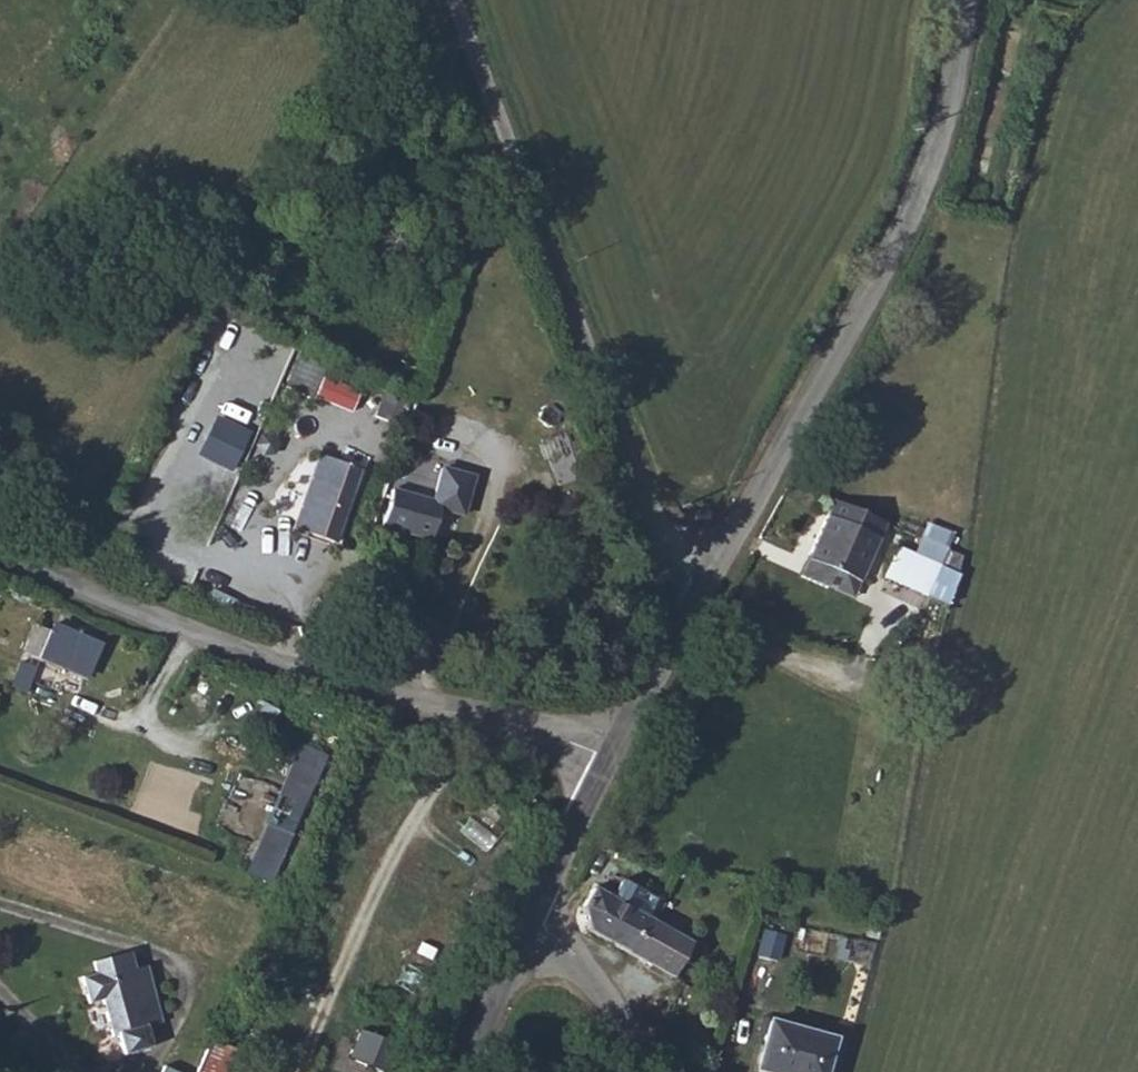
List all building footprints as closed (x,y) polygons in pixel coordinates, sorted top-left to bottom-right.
[(288,387),(318,394),(328,358),(297,350),(288,387)] [(317,395),(352,411),(362,390),(327,374),(317,395)] [(237,444),(213,432),(201,457),(225,469),(237,444)] [(364,466),(322,451),(288,528),(335,545),(364,466)] [(431,497),(382,485),(370,532),(427,546),(437,508),(464,515),(474,474),(439,466),(431,497)] [(798,580),(824,591),(832,571),(843,576),(838,587),(852,593),(883,523),(834,501),(798,580)] [(961,534),(921,524),(913,555),(892,549),(882,587),(943,603),(961,534)] [(832,571),(824,591),(848,602),(852,593),(838,587),(843,576),(832,571)] [(72,625),(53,618),(50,625),(69,633),(72,625)] [(85,671),(99,637),(72,625),(69,633),(50,625),(39,652),(85,671)] [(298,741),(250,872),(277,882),(325,751),(298,741)] [(582,909),(590,934),(626,954),(646,920),(650,910),(655,899),(625,880),(612,900),(594,889),(582,909)] [(657,896),(655,899),(650,910),(679,917),(683,904),(657,896)] [(646,920),(626,954),(668,979),(688,945),(646,920)] [(100,964),(103,972),(88,977),(95,1005),(109,1001),(119,1035),(124,1034),(130,1055),(159,1048),(153,1026),(165,1023),(150,968),(138,971),(134,955),(100,964)] [(811,1071),(832,1071),(843,1028),(778,1012),(766,1061),(811,1071)] [(395,1071),(399,1071),(407,1042),(357,1029),(349,1060),(395,1071)] [(255,1062),(219,1046),(207,1071),(251,1071),(255,1062)]
